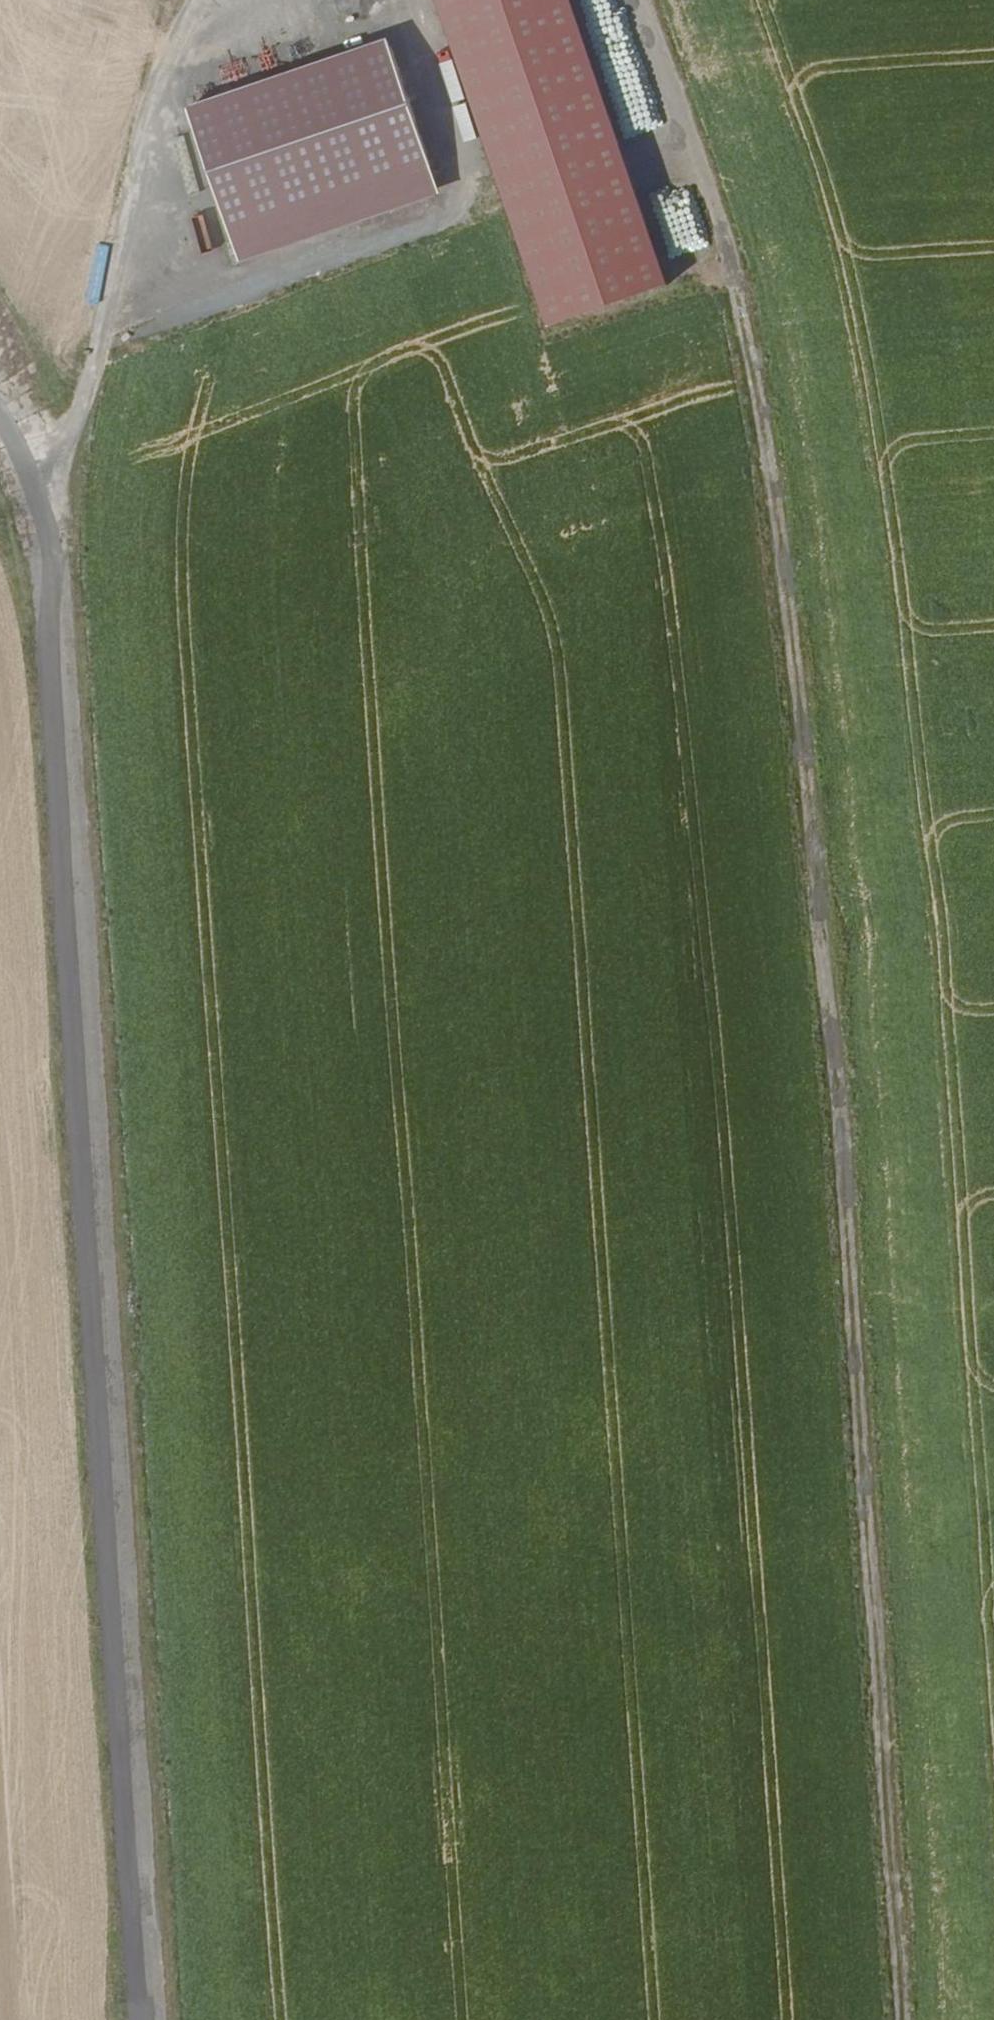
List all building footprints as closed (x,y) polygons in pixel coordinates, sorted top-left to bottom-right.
[(573,0),(441,0),(548,323),(668,283),(573,0)] [(389,41),(184,99),(229,259),(434,202),(389,41)]
